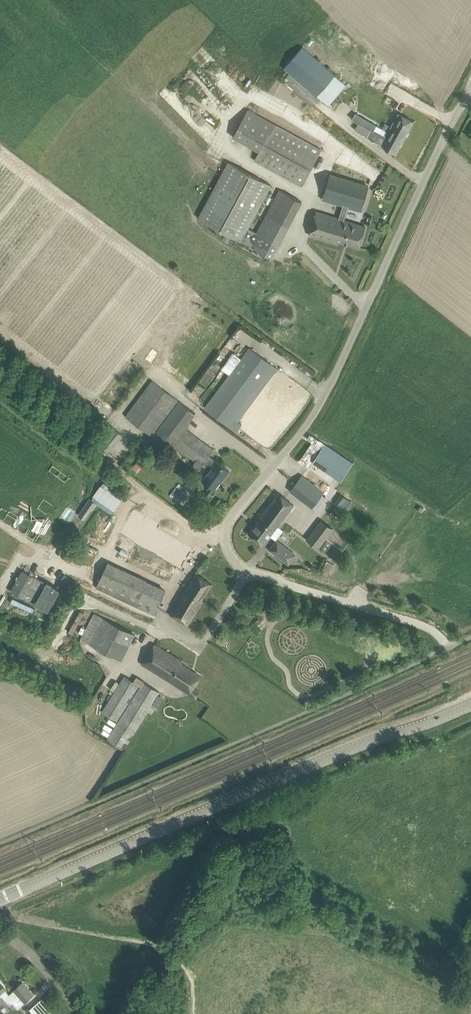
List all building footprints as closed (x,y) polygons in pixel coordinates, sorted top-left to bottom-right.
[(334,106),(331,102),(346,85),(302,47),(284,68),(316,96),(317,95),(332,109),(334,106)] [(232,137),(259,151),(254,160),(302,186),(322,150),(248,109),(232,137)] [(367,137),(387,149),(396,153),(414,121),(398,113),(385,137),(373,130),(376,124),(356,113),(353,119),(359,122),(354,130),(367,137)] [(228,162),(197,218),(271,258),(302,201),(280,190),(257,232),(249,228),(272,185),(228,162)] [(331,176),(324,199),(326,200),(336,203),(362,211),(369,187),(360,184),(331,176)] [(309,235),(327,241),(336,244),(337,241),(359,247),(365,226),(356,223),(316,211),(309,235)] [(204,408),(236,432),(242,425),(237,421),(274,372),(275,372),(278,369),(249,348),(204,408)] [(126,416),(151,435),(178,400),(152,381),(126,416)] [(156,432),(195,461),(194,463),(193,465),(194,468),(196,469),(198,469),(199,469),(201,467),(203,465),(210,471),(203,480),(214,488),(223,477),(223,478),(229,470),(209,456),(214,450),(189,431),(191,428),(187,424),(195,413),(179,401),(156,432)] [(107,451),(120,433),(110,425),(97,444),(107,451)] [(313,461),(340,480),(352,463),(324,444),(313,461)] [(256,462),(261,456),(256,452),(251,458),(256,462)] [(132,468),(138,473),(143,467),(137,462),(132,468)] [(291,490),(312,507),(323,493),(302,476),(291,490)] [(283,530),(277,525),(293,505),(279,494),(249,533),(263,544),(270,535),(276,540),(283,530)] [(342,508),(348,500),(340,494),(334,502),(342,508)] [(137,514),(124,535),(159,556),(158,556),(184,572),(196,552),(170,536),(170,537),(162,532),(163,530),(137,514)] [(306,540),(318,549),(334,529),(321,519),(306,540)] [(270,550),(288,564),(295,555),(277,541),(270,550)] [(321,571),(327,575),(334,565),(327,561),(321,571)] [(184,592),(170,614),(188,625),(203,601),(202,600),(212,584),(196,574),(184,592)] [(47,582),(44,586),(43,585),(44,583),(29,575),(18,595),(33,603),(42,587),(43,588),(35,604),(48,611),(60,589),(47,582)] [(100,576),(94,592),(155,617),(162,601),(100,576)] [(67,631),(71,634),(82,614),(78,611),(67,631)] [(81,640),(121,661),(135,635),(94,613),(81,640)] [(181,663),(182,661),(155,644),(142,664),(166,679),(166,678),(195,697),(199,691),(193,687),(200,676),(181,663)] [(143,682),(144,681),(136,677),(133,681),(124,676),(102,713),(116,722),(139,685),(141,686),(108,741),(124,750),(159,692),(143,682)] [(33,994),(22,982),(13,990),(13,991),(9,994),(5,990),(6,989),(0,983),(0,996),(2,995),(10,1005),(19,997),(23,1003),(33,994)] [(28,1009),(33,1013),(47,1013),(52,1010),(40,997),(28,1009)]
